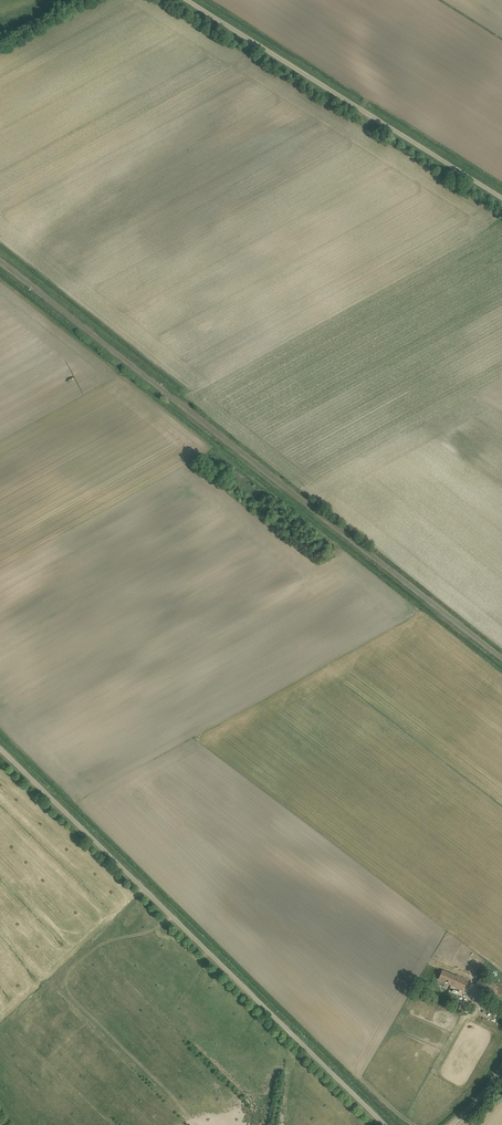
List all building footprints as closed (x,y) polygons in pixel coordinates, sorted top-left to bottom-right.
[(443,971),(438,982),(463,992),(468,979),(458,975),(457,977),(443,971)] [(494,986),(480,979),(477,987),(490,993),(494,986)]
